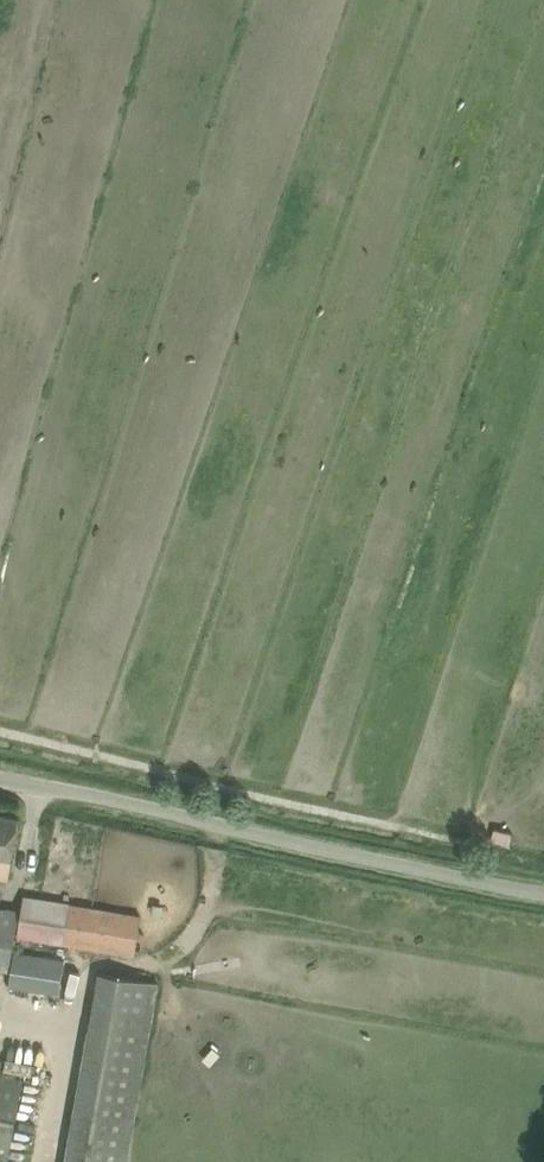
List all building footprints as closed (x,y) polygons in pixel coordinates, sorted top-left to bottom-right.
[(9,879),(12,859),(19,818),(0,815),(0,877),(9,879)] [(134,957),(137,939),(141,916),(24,896),(20,920),(18,937),(134,957)] [(9,970),(20,910),(0,906),(0,968),(9,970)] [(59,993),(65,959),(16,951),(10,986),(59,993)] [(160,982),(98,972),(67,1161),(128,1161),(160,982)] [(9,1159),(24,1078),(0,1074),(0,1158),(9,1159)]
